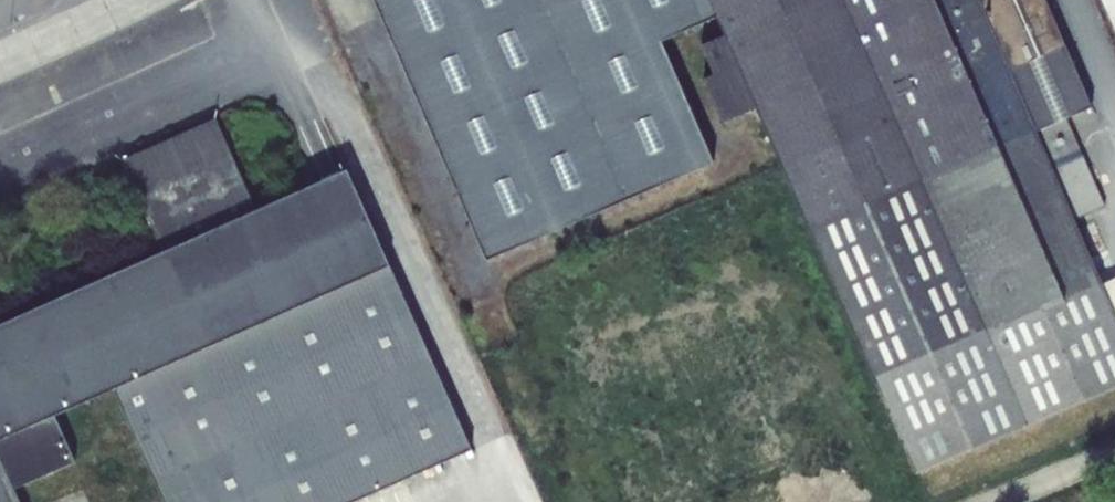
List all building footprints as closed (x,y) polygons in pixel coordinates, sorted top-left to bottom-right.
[(717,16),(710,0),(375,0),(491,258),(712,158),(660,41),(717,16)] [(759,108),(916,474),(1114,387),(1114,276),(1101,282),(1074,220),(1106,206),(1084,154),(1052,168),(1050,164),(1079,151),(1066,119),(1091,108),(1090,105),(1105,98),(1088,57),(1073,63),(1046,0),(712,0),(727,34),(716,39),(703,44),(703,43),(702,44),(715,74),(705,78),(724,122),(759,108)] [(712,0),(710,0),(717,16),(724,34),(716,38),(716,39),(727,34),(712,0)] [(703,43),(703,44),(716,39),(716,38),(711,27),(698,33),(703,43)] [(12,489),(74,462),(53,415),(114,388),(165,501),(352,501),(471,449),(346,171),(257,211),(216,119),(122,159),(162,253),(0,326),(0,501),(17,501),(12,489)]
